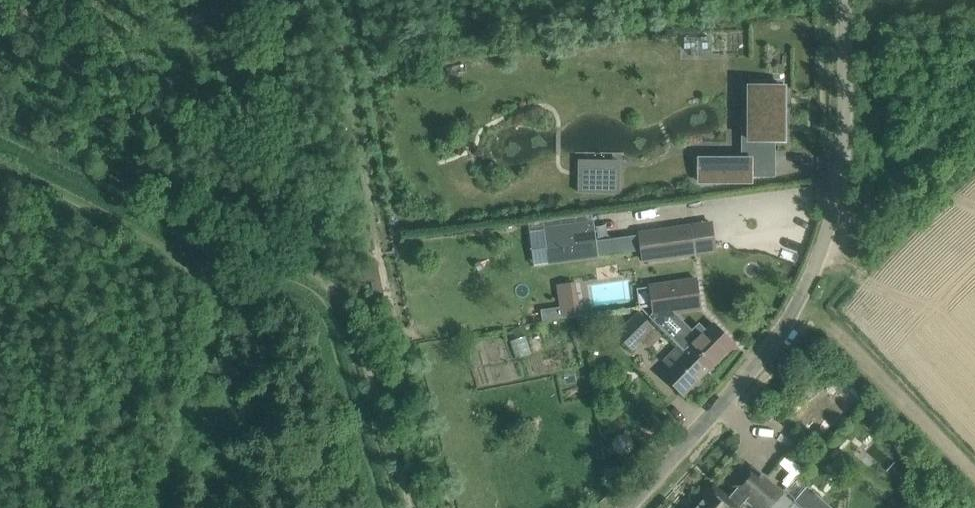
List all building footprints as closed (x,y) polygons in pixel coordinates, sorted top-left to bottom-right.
[(770,151),(770,141),(784,141),(785,87),(743,86),(743,113),(750,113),(750,158),(699,158),(699,182),(751,182),(751,166),(769,166),(769,151),(770,151)] [(580,161),(579,194),(596,194),(596,184),(619,184),(619,162),(580,161)] [(592,223),(543,230),(547,264),(596,257),(613,255),(611,237),(594,240),(592,223)] [(640,233),(644,261),(693,254),(689,226),(640,233)] [(739,267),(750,282),(766,270),(755,255),(739,267)] [(694,279),(650,286),(655,315),(651,318),(678,345),(685,353),(687,351),(691,354),(696,349),(706,359),(701,365),(708,371),(734,344),(712,324),(706,330),(699,323),(694,328),(692,330),(675,312),(699,309),(697,298),(694,279)] [(577,281),(557,282),(559,303),(579,302),(577,281)] [(547,308),(530,311),(531,321),(549,318),(547,308)] [(637,315),(615,338),(630,353),(641,341),(652,329),(637,315)] [(670,368),(663,375),(684,396),(708,371),(701,365),(706,359),(696,349),(691,354),(687,351),(685,353),(678,345),(677,347),(663,361),(670,368)] [(531,431),(540,429),(537,419),(528,421),(531,431)] [(787,456),(781,463),(790,472),(784,480),(789,485),(798,474),(802,469),(795,463),(787,456)] [(711,484),(690,507),(739,507),(748,498),(759,507),(770,507),(782,495),(750,467),(734,486),(725,496),(711,484)] [(807,485),(793,499),(803,507),(831,507),(807,485)]
